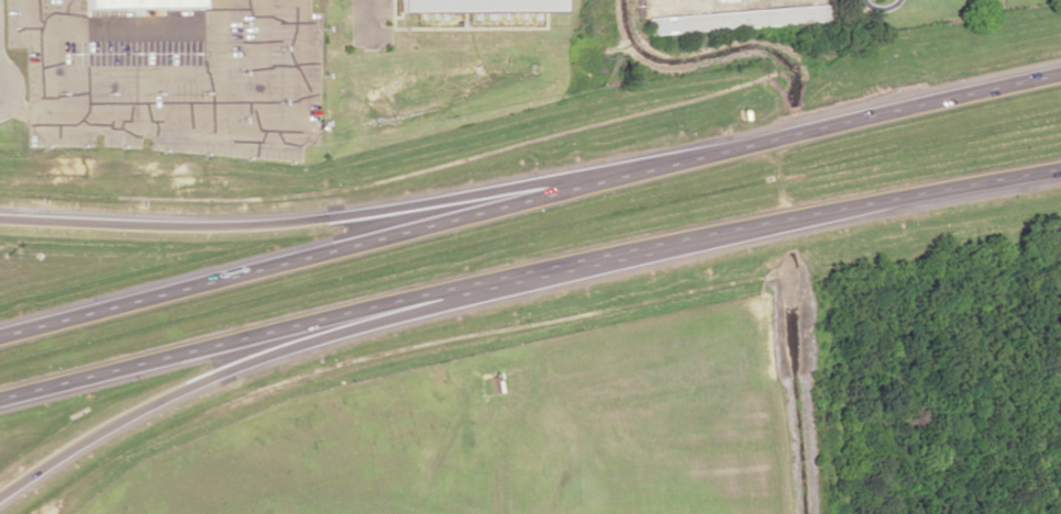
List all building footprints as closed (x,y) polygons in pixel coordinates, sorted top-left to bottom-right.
[(398,10),(398,0),(556,0),(556,10),(398,10)] [(648,16),(836,2),(837,20),(649,35),(648,16)]
